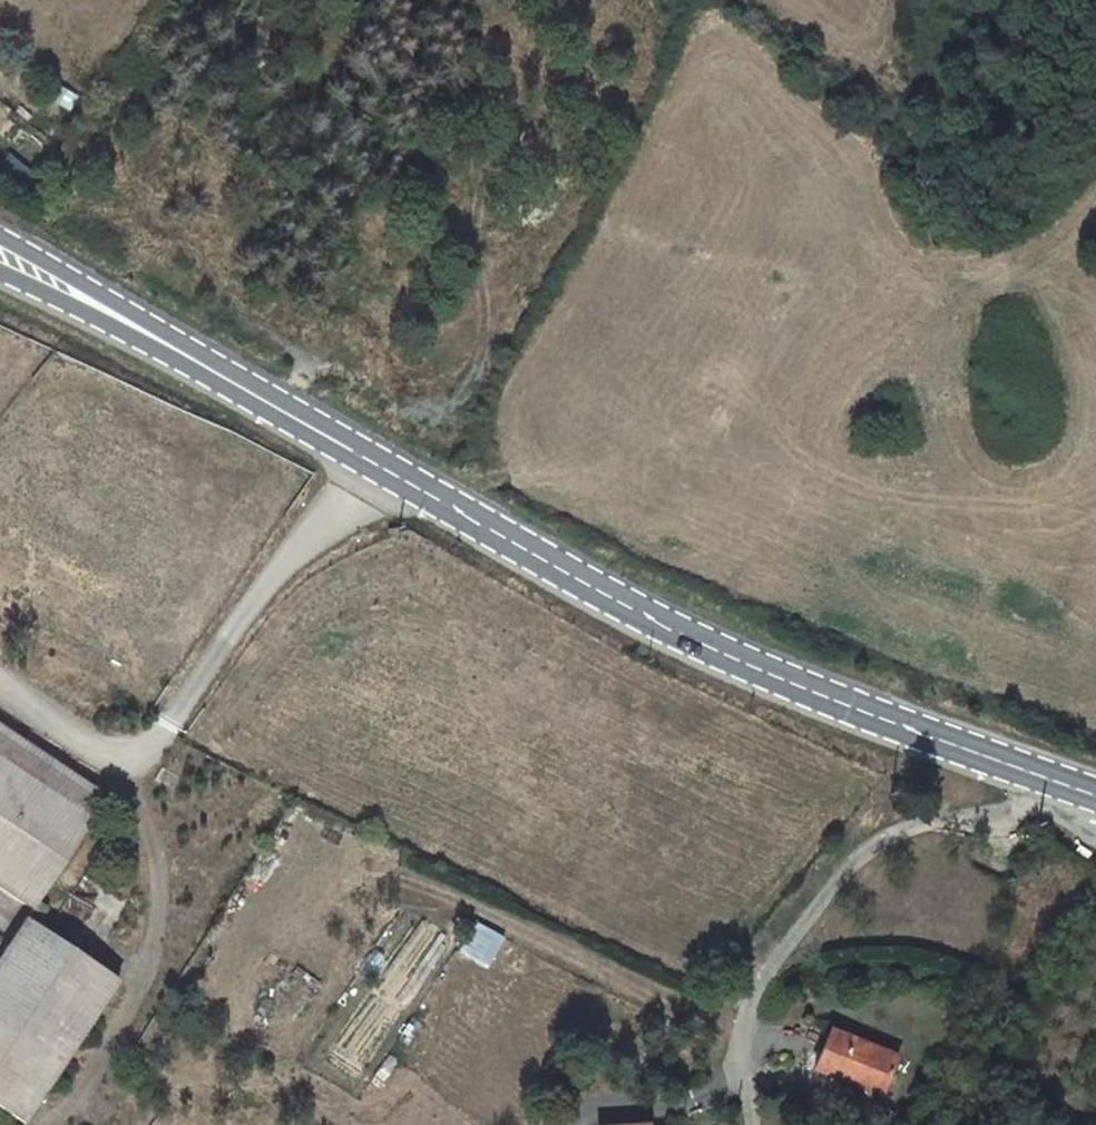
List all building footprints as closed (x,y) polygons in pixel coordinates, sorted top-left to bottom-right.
[(109,797),(0,724),(0,887),(33,909),(38,902),(109,797)] [(48,908),(38,902),(33,909),(27,918),(37,924),(48,908)] [(0,958),(0,1105),(27,1123),(122,980),(37,924),(27,918),(0,958)] [(472,920),(458,953),(490,967),(504,934),(472,920)] [(882,1095),(897,1057),(830,1030),(815,1069),(882,1095)]
